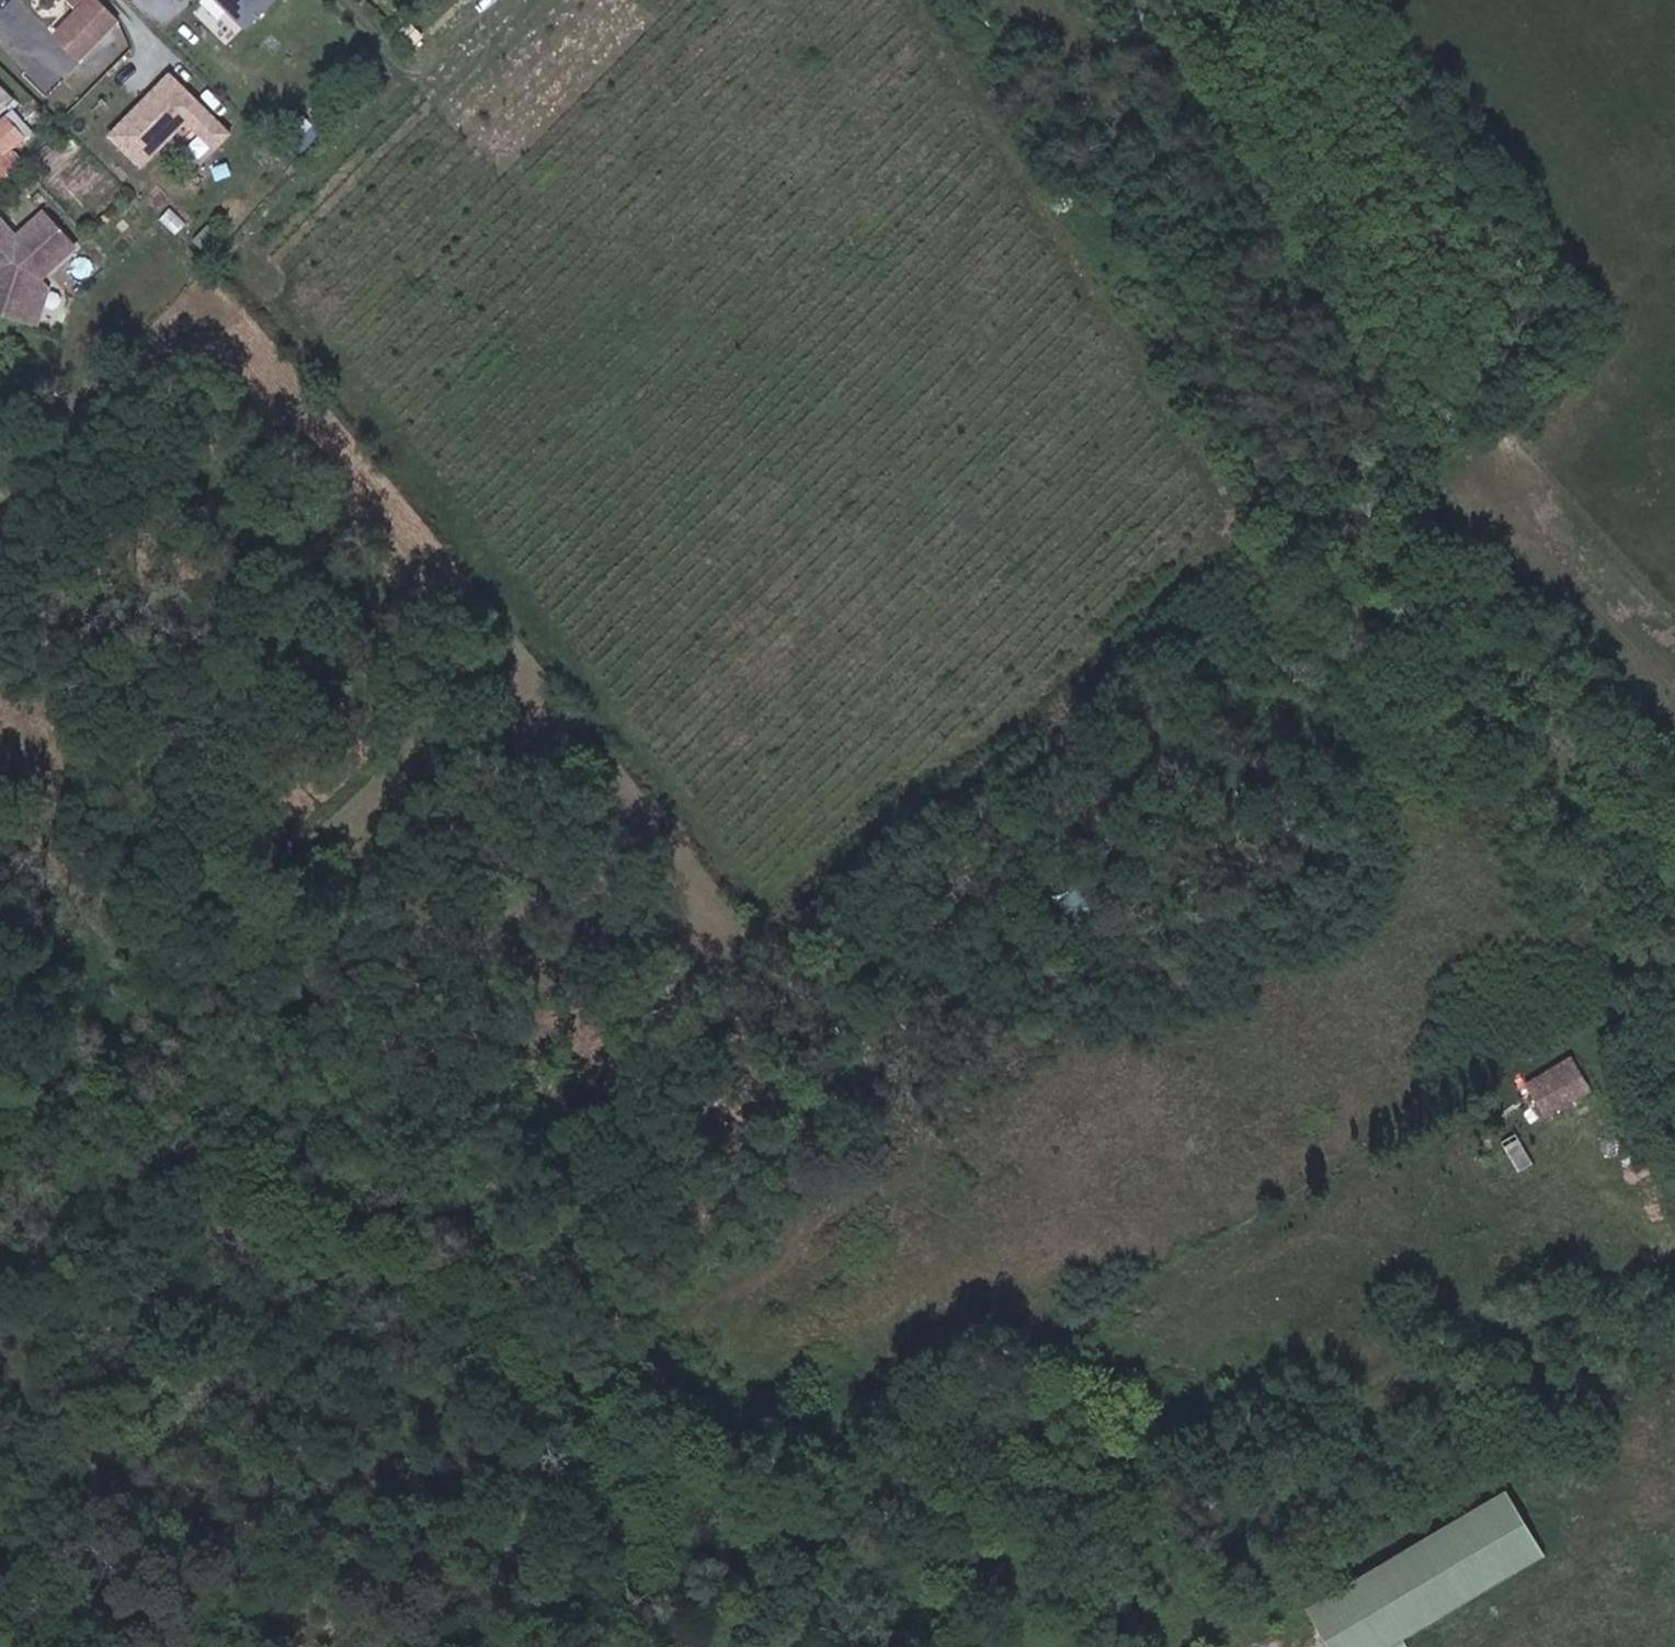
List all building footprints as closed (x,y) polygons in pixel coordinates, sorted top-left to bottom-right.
[(121,0),(86,0),(65,22),(89,46),(127,6),(121,0)] [(253,21),(274,0),(233,0),(253,21)] [(180,68),(119,129),(150,159),(195,114),(224,142),(239,127),(211,99),(180,68)] [(14,95),(0,81),(0,109),(14,95)] [(0,119),(0,154),(34,124),(17,104),(0,119)] [(43,308),(53,266),(87,235),(57,202),(29,226),(2,196),(0,197),(0,244),(1,245),(17,248),(15,266),(9,266),(0,294),(0,296),(43,308)] [(15,266),(17,248),(1,245),(8,256),(9,266),(15,266)] [(62,277),(53,266),(43,308),(55,311),(62,277)] [(1573,1056),(1526,1079),(1544,1117),(1592,1094),(1573,1056)] [(1551,1566),(1513,1501),(1313,1619),(1329,1646),(1415,1646),(1551,1566)]
